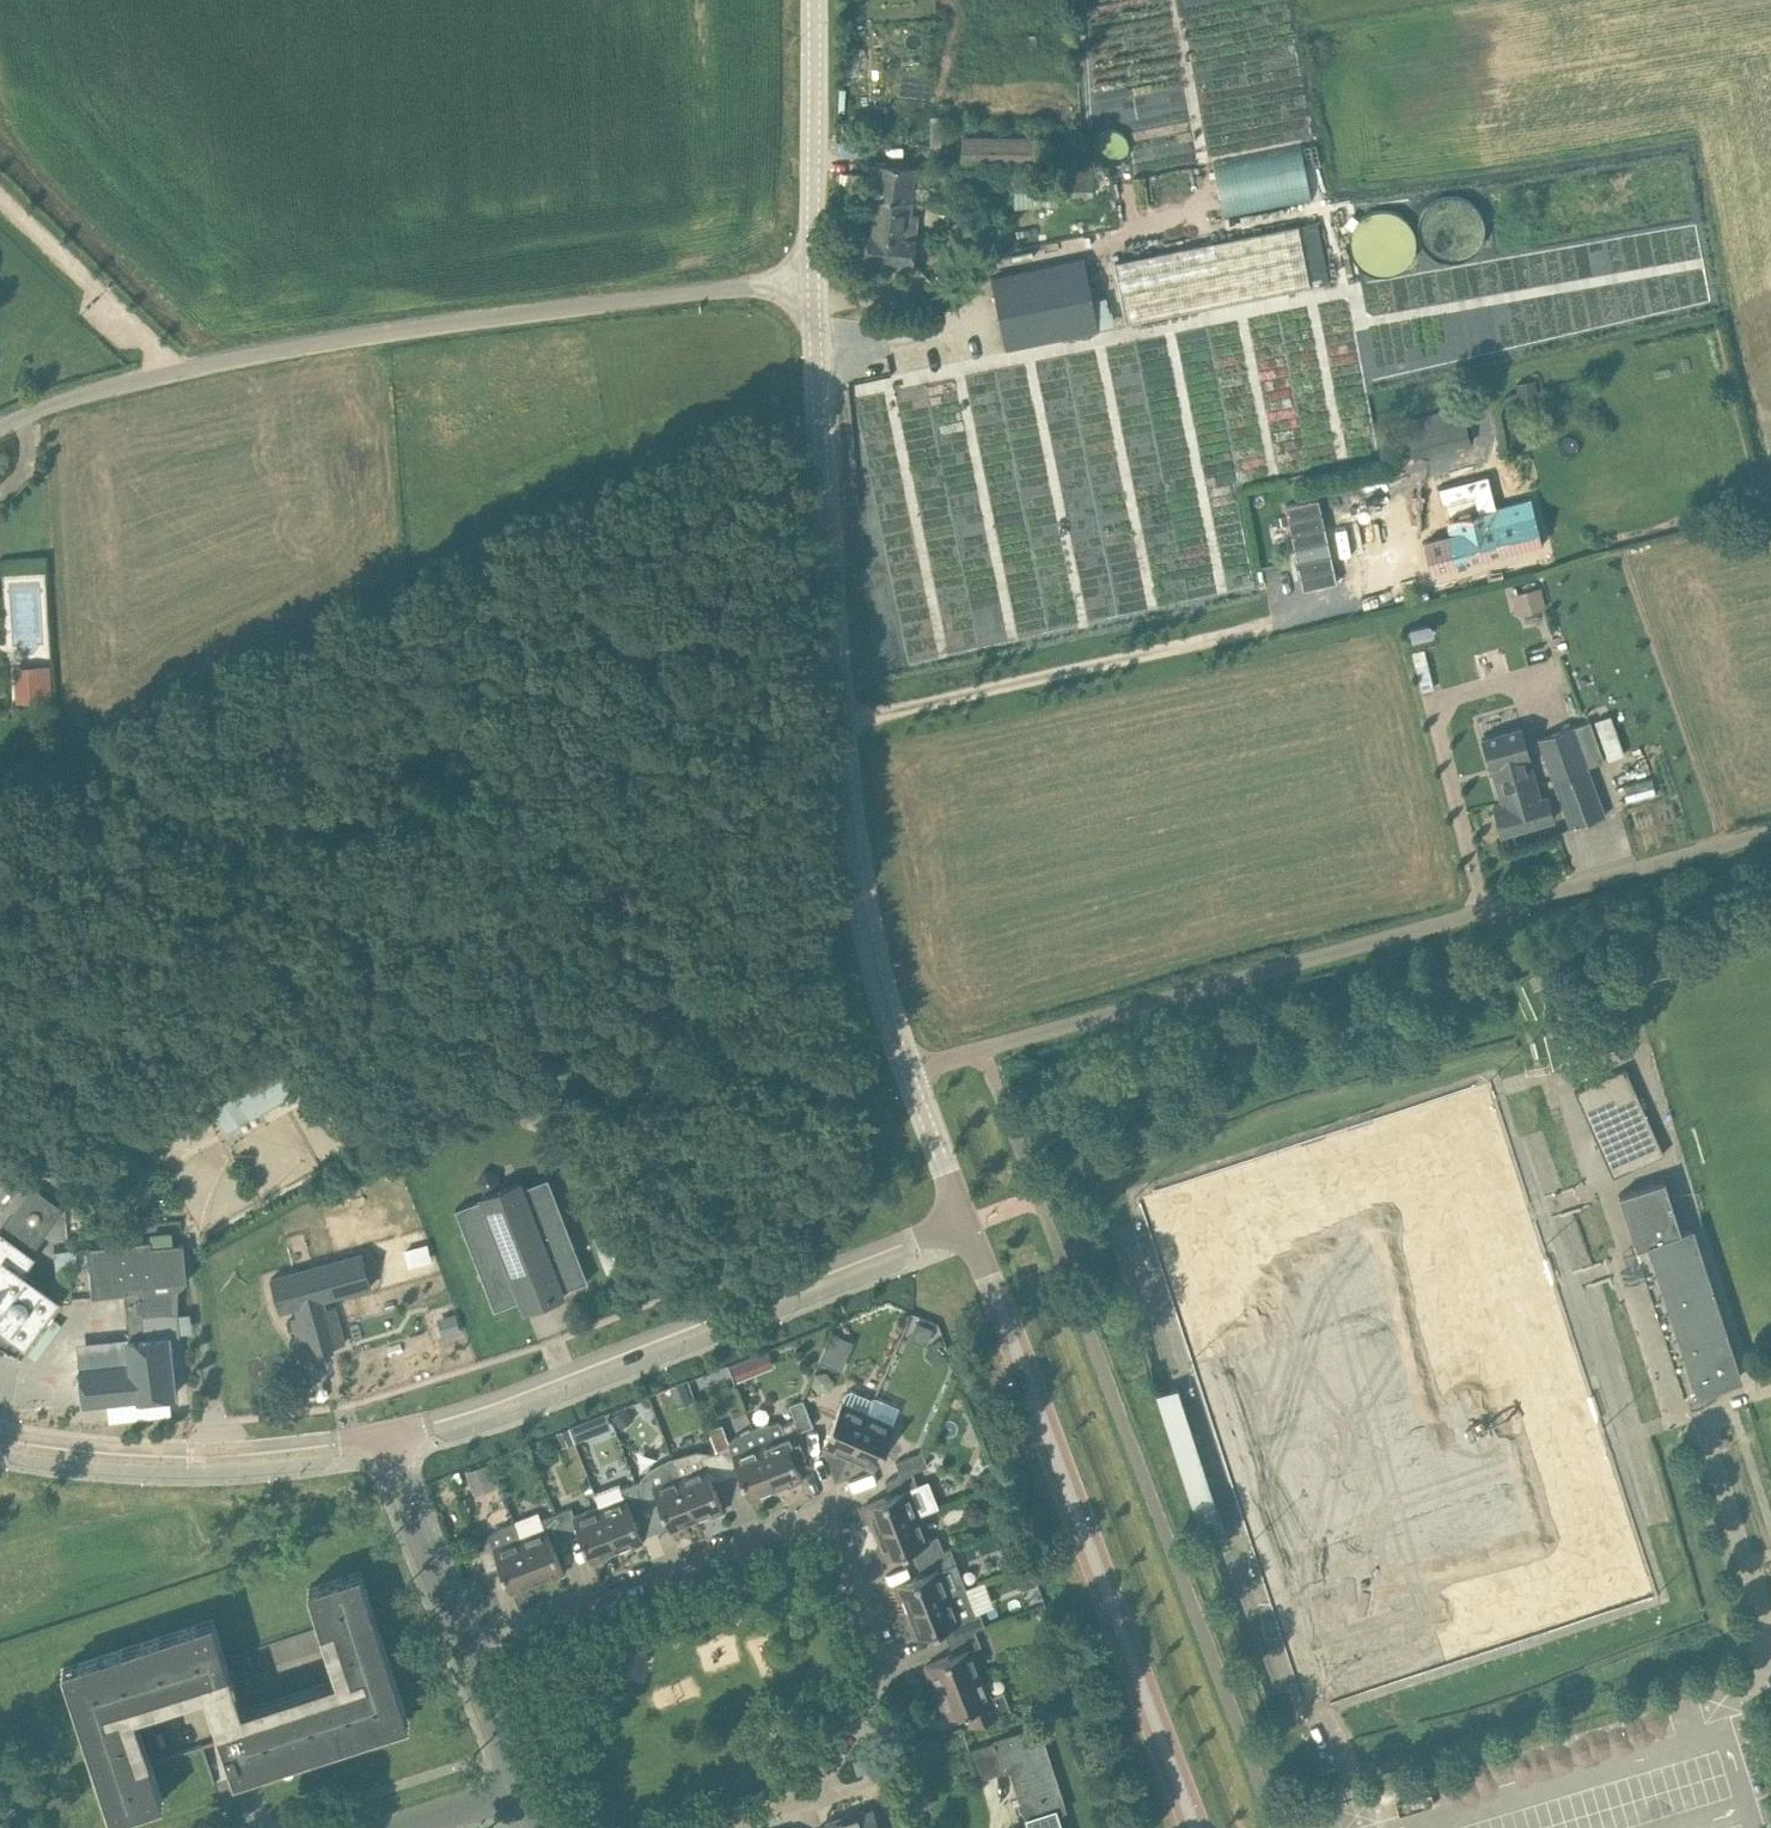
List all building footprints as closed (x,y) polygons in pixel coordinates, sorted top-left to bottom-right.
[(963,164),(1038,164),(1038,136),(964,137),(963,164)] [(1226,218),(1313,200),(1302,143),(1214,161),(1226,218)] [(875,161),(871,196),(915,199),(915,198),(912,197),(916,165),(899,163),(875,161)] [(1054,174),(1012,175),(1013,205),(1055,204),(1054,174)] [(915,199),(871,196),(865,255),(914,260),(918,212),(913,212),(915,199)] [(1127,322),(1311,285),(1299,224),(1115,261),(1127,322)] [(1006,347),(1030,342),(1099,328),(1085,258),(992,277),(1006,347)] [(1535,375),(1515,379),(1518,394),(1519,399),(1539,395),(1538,389),(1535,375)] [(1455,532),(1423,540),(1432,572),(1544,543),(1532,496),(1484,509),(1475,476),(1438,486),(1447,521),(1452,519),(1455,532)] [(1509,591),(1514,612),(1544,605),(1539,584),(1509,591)] [(52,681),(37,682),(38,699),(53,699),(52,681)] [(1611,715),(1596,721),(1609,758),(1623,753),(1611,715)] [(1590,719),(1539,737),(1554,778),(1587,766),(1605,760),(1590,719)] [(1520,724),(1481,736),(1498,793),(1537,782),(1520,724)] [(1587,766),(1554,778),(1571,826),(1604,814),(1587,766)] [(1554,817),(1547,796),(1541,798),(1537,782),(1498,793),(1500,802),(1494,804),(1502,832),(1554,817)] [(291,1038),(205,1083),(229,1127),(250,1116),(251,1119),(263,1112),(261,1108),(301,1087),(303,1089),(315,1083),(291,1038)] [(1626,1067),(1575,1089),(1613,1175),(1664,1152),(1626,1067)] [(480,1199),(457,1208),(495,1308),(522,1298),(526,1309),(564,1295),(562,1290),(589,1280),(548,1177),(525,1186),(523,1178),(479,1195),(480,1199)] [(1665,1178),(1619,1193),(1684,1394),(1740,1376),(1692,1228),(1682,1231),(1665,1178)] [(33,1187),(0,1231),(0,1319),(25,1338),(54,1298),(16,1270),(61,1208),(33,1187)] [(127,1242),(88,1246),(93,1294),(126,1291),(131,1338),(128,1338),(129,1347),(79,1352),(85,1403),(175,1394),(169,1334),(178,1333),(179,1289),(188,1278),(184,1242),(152,1245),(151,1239),(127,1242)] [(304,1353),(345,1342),(335,1305),(326,1307),(323,1299),(372,1286),(362,1252),(271,1277),(281,1311),(296,1307),(298,1315),(293,1316),(304,1353)] [(911,1338),(930,1338),(931,1318),(911,1318),(911,1338)] [(832,1331),(820,1359),(836,1367),(849,1338),(832,1331)] [(745,1358),(731,1363),(738,1380),(752,1374),(745,1358)] [(1175,1384),(1156,1389),(1185,1493),(1204,1488),(1175,1384)] [(850,1455),(869,1412),(874,1398),(852,1389),(847,1391),(823,1446),(838,1453),(839,1451),(850,1455)] [(814,1424),(805,1402),(803,1398),(789,1403),(795,1419),(800,1430),(814,1424)] [(607,1412),(595,1416),(600,1431),(612,1426),(607,1412)] [(875,1469),(884,1447),(895,1423),(869,1412),(850,1455),(861,1460),(860,1462),(875,1469)] [(806,1445),(800,1430),(795,1419),(781,1424),(780,1421),(765,1422),(753,1427),(759,1442),(777,1487),(788,1482),(789,1484),(804,1478),(793,1450),(806,1445)] [(766,1491),(777,1487),(759,1442),(753,1427),(744,1430),(728,1441),(730,1444),(716,1450),(727,1476),(740,1471),(751,1499),(766,1493),(766,1491)] [(716,1450),(710,1452),(710,1450),(696,1449),(674,1455),(672,1456),(679,1474),(697,1518),(708,1513),(709,1516),(724,1510),(713,1481),(727,1476),(716,1450)] [(913,1470),(928,1464),(923,1450),(896,1460),(901,1474),(902,1474),(913,1470)] [(686,1522),(697,1518),(679,1474),(672,1456),(649,1467),(641,1476),(642,1478),(636,1481),(647,1507),(660,1502),(671,1530),(687,1524),(686,1522)] [(925,1482),(918,1485),(913,1470),(902,1474),(901,1474),(886,1480),(892,1494),(863,1505),(869,1520),(871,1519),(876,1530),(920,1513),(938,1506),(930,1485),(925,1482)] [(633,1512),(647,1507),(636,1481),(622,1486),(620,1481),(594,1491),(600,1505),(617,1549),(628,1544),(629,1547),(644,1541),(633,1512)] [(606,1553),(617,1549),(600,1505),(575,1514),(572,1506),(557,1512),(567,1538),(581,1533),(592,1561),(607,1555),(606,1553)] [(554,1544),(567,1538),(557,1512),(542,1518),(539,1510),(514,1520),(538,1580),(549,1575),(550,1578),(565,1572),(554,1544)] [(944,1549),(938,1534),(930,1538),(920,1513),(876,1530),(880,1541),(878,1542),(884,1557),(912,1546),(917,1560),(944,1549)] [(538,1580),(514,1520),(502,1524),(489,1534),(490,1538),(477,1543),(487,1569),(501,1564),(512,1592),(527,1586),(527,1584),(538,1580)] [(957,1561),(950,1564),(944,1549),(917,1560),(923,1573),(894,1584),(900,1600),(903,1599),(907,1610),(967,1586),(957,1561)] [(360,1570),(309,1587),(322,1627),(332,1623),(349,1675),(362,1670),(365,1680),(219,1727),(233,1772),(258,1764),(259,1768),(409,1719),(360,1570)] [(975,1629),(975,1628),(986,1624),(980,1610),(978,1611),(967,1586),(907,1610),(911,1621),(909,1622),(915,1637),(943,1626),(949,1639),(975,1629)] [(213,1618),(63,1666),(112,1816),(163,1799),(151,1762),(150,1759),(134,1764),(117,1712),(103,1717),(100,1709),(229,1667),(213,1618)] [(973,1647),(981,1644),(975,1629),(949,1639),(954,1653),(926,1664),(932,1679),(934,1678),(938,1689),(982,1672),(973,1647)] [(1064,1672),(1059,1678),(1061,1685),(1072,1681),(1073,1681),(1070,1670),(1068,1671),(1064,1672)] [(982,1672),(938,1689),(942,1700),(940,1701),(946,1717),(975,1706),(980,1719),(1010,1707),(1005,1692),(992,1697),(982,1672)] [(1042,1743),(1037,1728),(992,1742),(969,1749),(979,1778),(1006,1769),(1006,1767),(1018,1763),(1022,1777),(1016,1778),(1031,1823),(1015,1827),(1060,1827),(1056,1815),(1058,1814),(1056,1810),(1064,1807),(1042,1743)] [(867,1754),(854,1759),(859,1772),(872,1767),(867,1754)] [(873,1808),(864,1811),(863,1808),(845,1814),(850,1827),(880,1827),(873,1808)] [(845,1814),(827,1820),(828,1823),(819,1826),(820,1827),(850,1827),(845,1814)]
